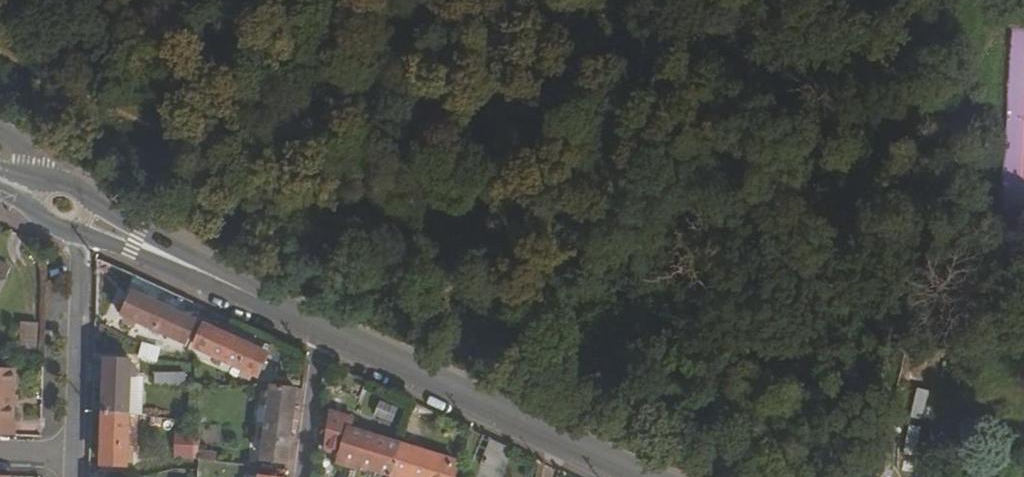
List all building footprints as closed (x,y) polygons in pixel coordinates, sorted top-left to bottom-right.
[(11,268),(0,262),(0,292),(11,268)] [(195,320),(134,292),(123,314),(127,315),(124,321),(134,325),(137,320),(185,343),(195,320)] [(22,323),(20,356),(36,356),(38,324),(22,323)] [(194,347),(197,348),(242,370),(240,375),(247,379),(251,373),(256,375),(266,353),(205,324),(194,347)] [(158,349),(141,345),(138,357),(154,362),(158,349)] [(102,413),(127,414),(129,376),(134,376),(135,366),(129,366),(130,361),(104,360),(102,413)] [(15,437),(16,422),(13,420),(16,368),(0,368),(0,436),(15,437)] [(184,374),(137,374),(137,387),(184,387),(184,374)] [(295,389),(271,385),(269,404),(264,403),(262,414),(267,415),(265,431),(259,430),(258,440),(264,441),(262,461),(285,463),(295,389)] [(126,452),(127,414),(102,413),(100,465),(124,467),(125,461),(130,461),(131,452),(126,452)] [(401,445),(357,431),(359,421),(334,414),(323,451),(340,455),(337,464),(355,470),(356,467),(388,476),(391,476),(401,445)] [(190,434),(176,433),(175,457),(190,458),(190,434)] [(401,445),(391,476),(449,476),(454,462),(401,445)]
